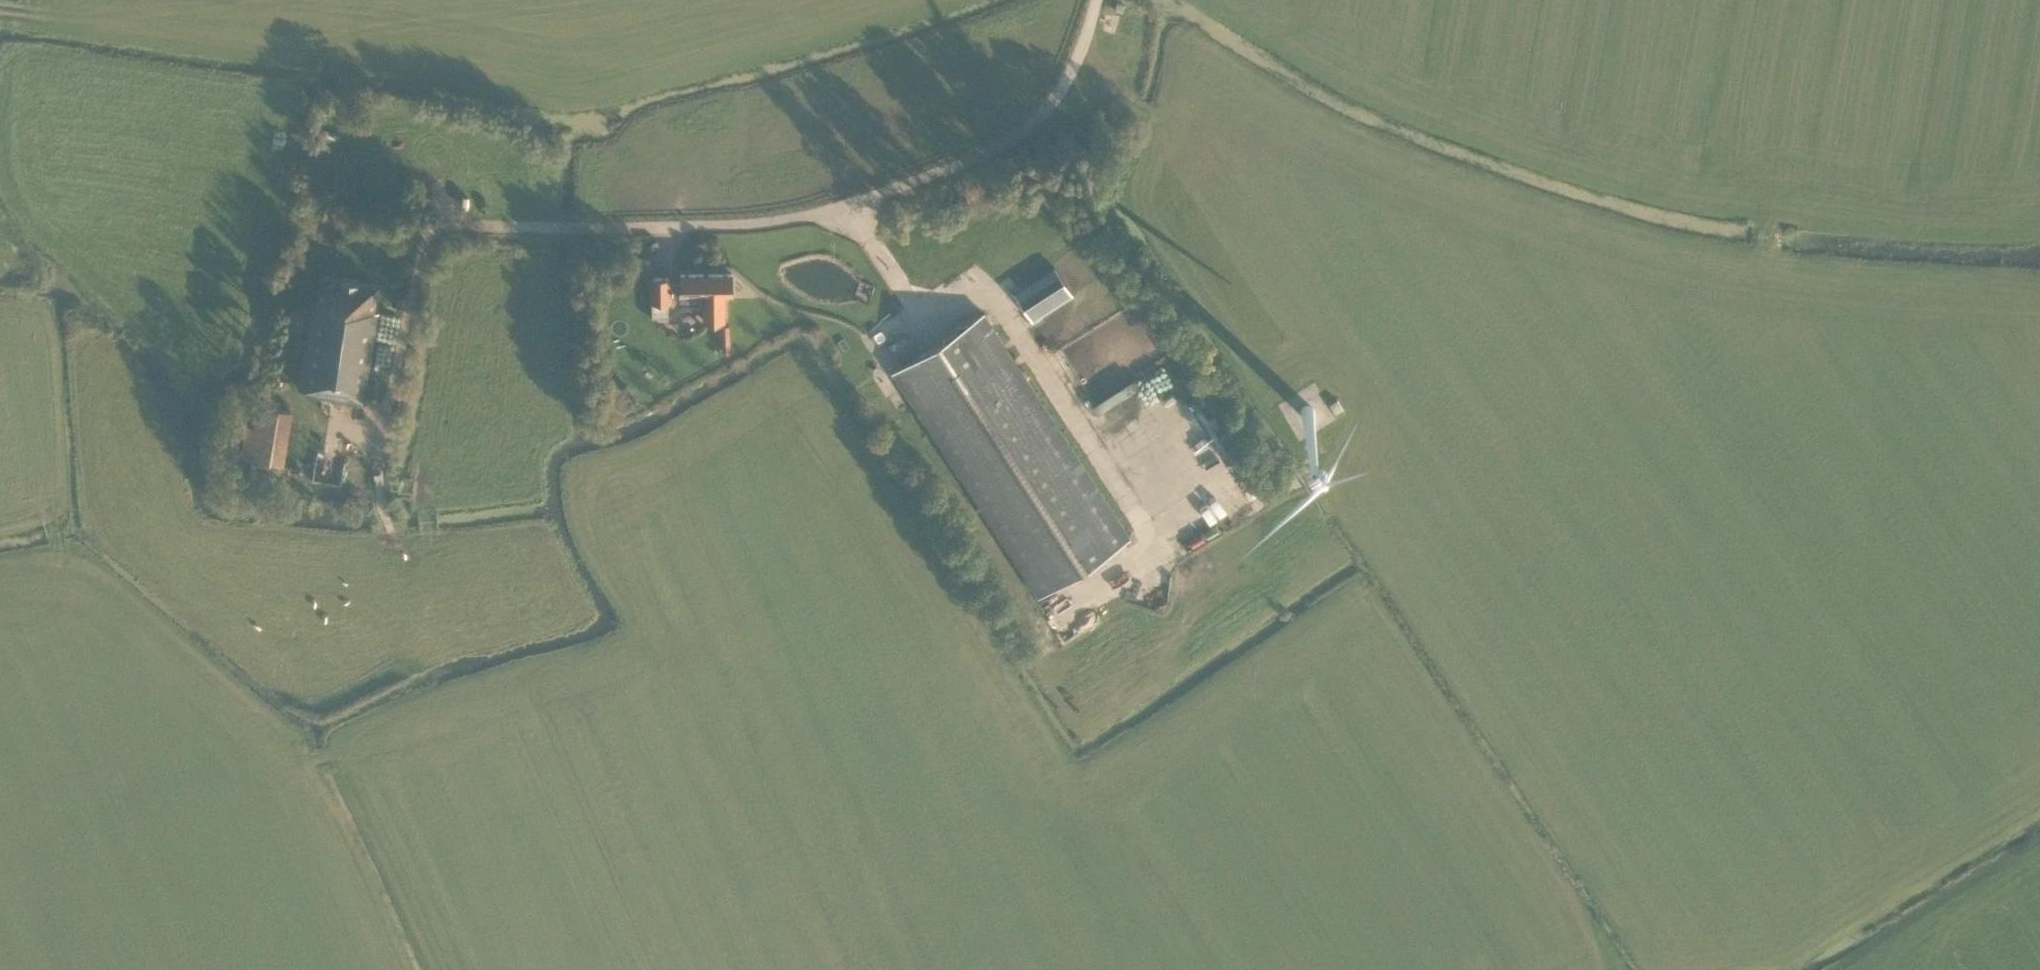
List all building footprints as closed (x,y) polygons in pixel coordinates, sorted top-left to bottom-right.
[(1073,295),(1054,266),(1013,292),(1032,321),(1073,295)] [(731,294),(730,273),(679,274),(679,281),(669,281),(669,277),(649,278),(650,302),(670,302),(669,295),(679,295),(680,306),(702,306),(702,319),(723,319),(723,294),(731,294)] [(337,279),(319,275),(315,301),(310,300),(295,386),(315,389),(314,394),(361,402),(377,311),(370,310),(374,285),(356,282),(357,279),(337,276),(337,279)] [(1038,595),(1128,536),(982,313),(892,372),(1038,595)] [(243,437),(240,455),(284,463),(293,409),(257,403),(251,439),(243,437)] [(1300,411),(1300,412),(1300,413),(1300,415),(1301,416),(1302,417),(1303,418),(1304,419),(1306,420),(1307,420),(1309,420),(1310,420),(1312,419),(1313,418),(1314,417),(1315,416),(1315,414),(1315,412),(1315,410),(1315,409),(1314,408),(1313,407),(1311,406),(1310,405),(1308,405),(1307,405),(1305,405),(1304,406),(1303,407),(1302,408),(1301,409),(1300,411)]
